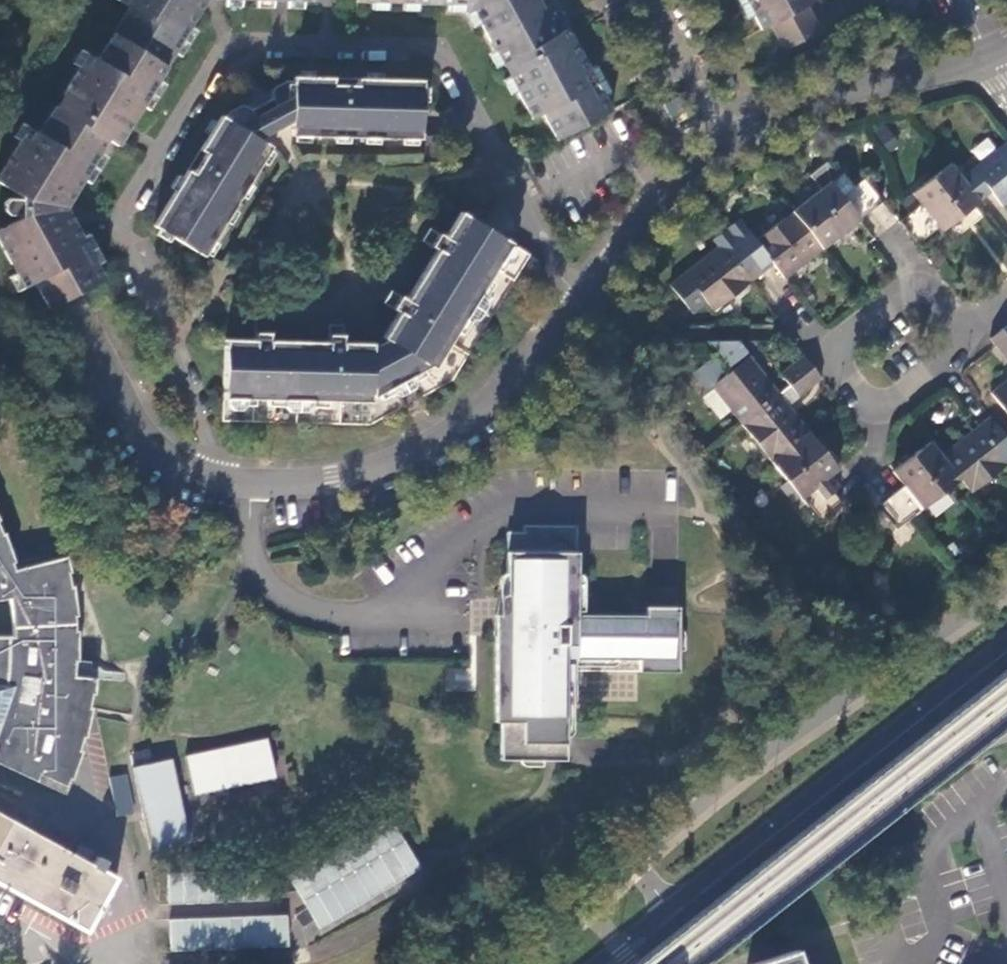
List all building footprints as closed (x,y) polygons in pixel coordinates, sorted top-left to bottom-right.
[(150,93),(158,80),(175,53),(208,0),(119,0),(130,7),(97,60),(150,93)] [(358,0),(449,3),(449,11),(467,11),(475,26),(480,24),(532,118),(543,112),(558,139),(612,110),(604,95),(610,92),(596,65),(590,69),(568,27),(558,33),(539,0),(358,0)] [(746,0),(737,0),(747,19),(754,16),(746,0)] [(754,16),(762,29),(772,24),(807,5),(816,0),(746,0),(754,16)] [(807,5),(772,24),(786,50),(821,30),(807,5)] [(150,93),(97,60),(87,54),(38,132),(28,126),(0,169),(0,183),(20,195),(19,198),(7,198),(2,203),(1,208),(7,214),(19,214),(21,217),(0,228),(0,245),(23,287),(23,288),(35,281),(49,307),(72,295),(83,289),(103,278),(65,206),(106,140),(117,147),(143,106),(150,93)] [(252,108),(242,104),(228,112),(225,118),(222,116),(218,123),(201,150),(206,154),(194,174),(188,171),(154,226),(185,245),(205,256),(272,147),(257,138),(272,129),(292,119),(291,136),(420,138),(420,136),(423,80),(358,78),(358,85),(334,84),(334,77),(294,76),(294,81),(286,80),(274,87),(273,97),(259,105),(252,108)] [(440,136),(420,136),(420,138),(419,162),(438,163),(440,136)] [(1006,202),(1006,140),(960,176),(979,200),(991,190),(1003,205),(1006,202)] [(852,187),(831,161),(811,176),(821,188),(830,181),(842,196),(852,187)] [(960,176),(949,162),(911,192),(920,203),(898,221),(906,232),(929,214),(939,227),(941,230),(979,200),(960,176)] [(852,187),(871,210),(875,207),(883,200),(864,178),(852,187)] [(821,188),(792,211),(822,248),(837,237),(871,210),(852,187),(842,196),(830,181),(821,188)] [(822,248),(792,211),(744,249),(762,273),(774,263),(786,277),(822,248)] [(512,243),(508,241),(482,225),(460,212),(445,237),(438,233),(431,246),(437,249),(406,299),(399,295),(392,308),(398,312),(383,337),(408,378),(429,366),(435,369),(512,243)] [(929,214),(906,232),(916,245),(939,227),(929,214)] [(431,246),(438,233),(430,227),(422,240),(431,246)] [(744,249),(735,238),(725,247),(722,243),(685,272),(671,285),(693,313),(708,301),(715,310),(762,273),(744,249)] [(392,308),(399,295),(391,290),(384,303),(392,308)] [(255,332),(271,333),(271,323),(255,323),(255,332)] [(328,334),(344,334),(344,324),(329,324),(328,334)] [(1001,328),(989,337),(996,344),(994,345),(1006,360),(1006,359),(1006,336),(1001,328)] [(394,385),(371,343),(344,343),(344,334),(328,334),(328,342),(270,341),(271,333),(255,332),(254,340),(225,339),(225,389),(224,398),(371,402),(372,396),(394,385)] [(408,378),(383,337),(379,344),(371,343),(394,385),(401,381),(408,378)] [(742,422),(779,392),(738,340),(709,340),(729,365),(725,369),(714,356),(695,371),(708,388),(713,385),(742,422)] [(790,384),(812,366),(803,355),(781,373),(790,384)] [(822,378),(812,366),(790,384),(799,396),(822,378)] [(991,391),(1006,411),(1006,379),(991,391)] [(799,396),(790,384),(779,392),(789,405),(799,396)] [(771,460),(809,430),(789,405),(779,392),(742,422),(771,460)] [(972,492),(1006,464),(1006,460),(998,448),(1006,441),(1006,437),(989,415),(941,454),(960,478),(972,492)] [(809,508),(832,490),(824,479),(831,473),(838,468),(809,430),(771,460),(809,508)] [(893,493),(912,516),(960,478),(941,454),(930,440),(893,470),(904,484),(893,493)] [(998,448),(1006,460),(1006,441),(998,448)] [(824,479),(832,490),(839,485),(831,473),(824,479)] [(841,503),(832,490),(809,508),(819,520),(841,503)] [(901,525),(912,516),(893,493),(882,502),(901,525)] [(66,793),(72,776),(75,777),(85,748),(82,747),(82,746),(85,736),(87,737),(94,706),(91,706),(93,695),(96,695),(98,677),(77,675),(77,657),(80,657),(80,626),(77,626),(77,623),(76,615),(79,615),(77,584),(74,584),(73,573),(76,573),(76,567),(74,555),(17,568),(16,562),(19,561),(14,547),(8,532),(6,533),(1,523),(4,522),(0,513),(0,761),(66,793)] [(526,550),(578,550),(578,524),(525,525),(525,531),(526,550)] [(579,613),(578,550),(526,550),(525,531),(509,531),(508,614),(497,614),(497,720),(503,720),(502,757),(567,758),(567,656),(640,658),(640,669),(680,670),(680,605),(647,605),(647,614),(579,613)] [(186,756),(194,793),(275,774),(267,737),(186,756)] [(132,769),(150,850),(189,841),(171,760),(132,769)] [(117,815),(133,812),(126,773),(110,776),(117,815)] [(0,810),(0,881),(59,914),(58,916),(88,932),(119,878),(92,862),(92,861),(78,853),(77,855),(0,810)] [(217,904),(217,888),(201,888),(201,872),(168,872),(167,904),(217,904)] [(293,917),(170,915),(169,948),(293,950),(293,917)] [(798,950),(773,959),(757,963),(802,963),(798,950)]
